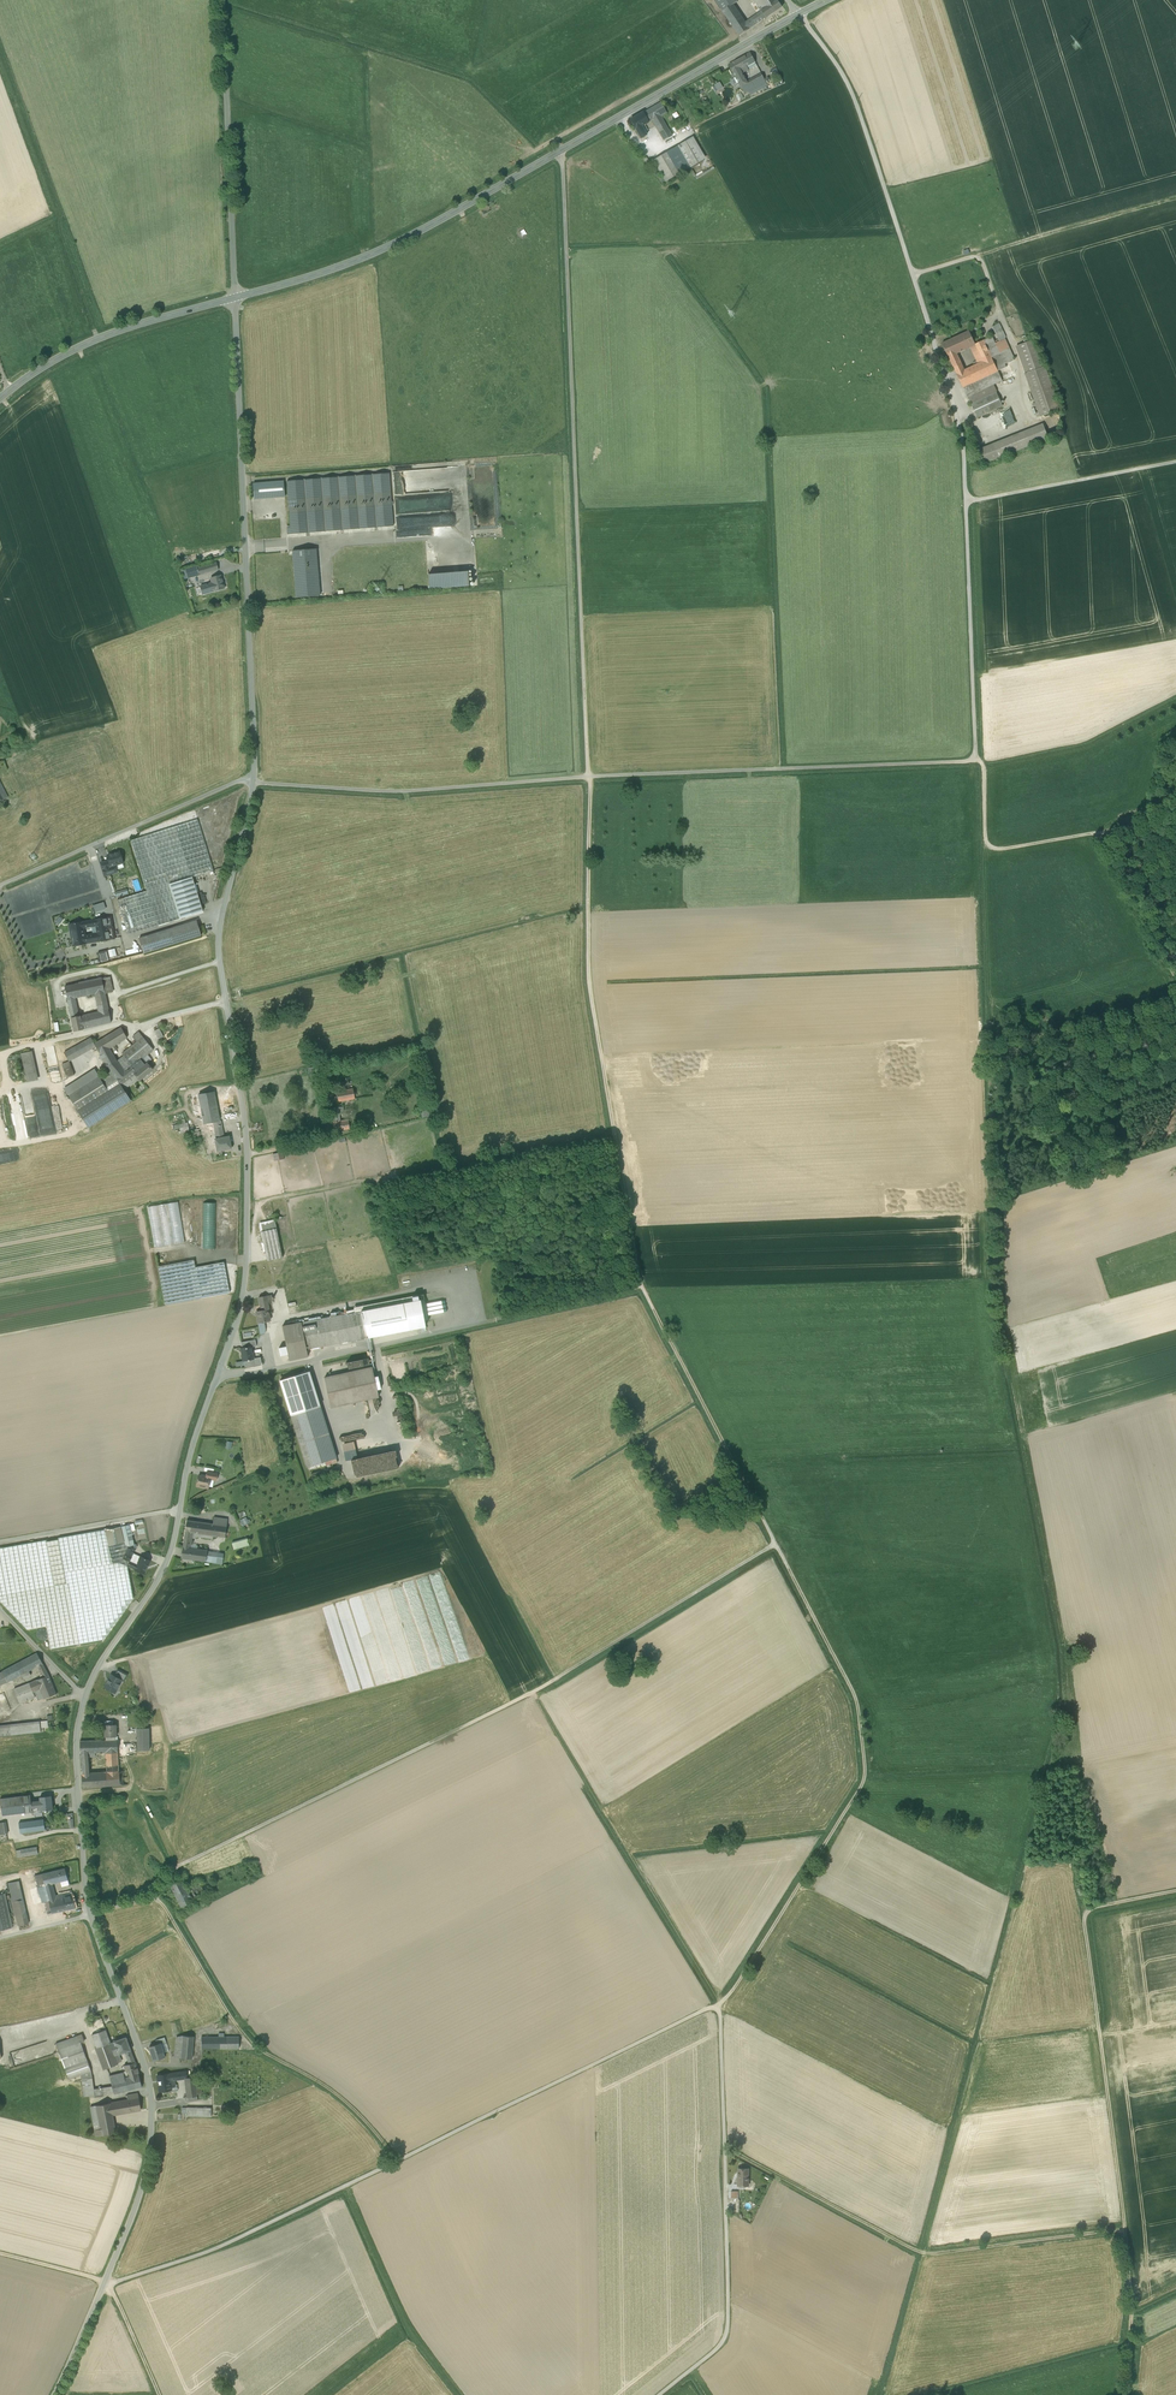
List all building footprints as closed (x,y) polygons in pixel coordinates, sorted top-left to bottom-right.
[(776,0),(754,0),(762,11),(777,1),(776,0)] [(762,11),(766,17),(782,7),(778,0),(777,1),(762,11)] [(746,22),(734,4),(723,11),(740,36),(750,28),(746,22)] [(757,24),(752,17),(746,22),(750,28),(757,24)] [(750,53),(729,65),(745,94),(752,90),(747,82),(742,74),(749,70),(757,66),(755,62),(750,53)] [(756,77),(747,82),(752,90),(766,82),(761,74),(756,77)] [(713,85),(717,91),(723,88),(719,82),(713,85)] [(657,105),(646,111),(649,118),(650,118),(651,120),(658,132),(667,127),(661,117),(667,114),(660,103),(661,104),(657,106),(657,105)] [(643,113),(630,120),(640,139),(646,136),(641,126),(651,120),(650,118),(649,118),(646,111),(643,113)] [(667,127),(658,132),(663,141),(672,136),(667,127)] [(690,139),(677,147),(689,168),(705,158),(693,138),(690,139)] [(677,147),(653,161),(665,182),(689,168),(677,147)] [(704,168),(694,175),(696,179),(714,168),(712,166),(706,170),(704,168)] [(1003,332),(999,324),(993,327),(1000,339),(1000,341),(1005,339),(1002,332),(1003,332)] [(969,331),(959,336),(961,340),(963,345),(964,344),(967,349),(970,348),(975,345),(969,331)] [(959,336),(942,343),(954,370),(962,365),(957,354),(967,349),(964,344),(963,345),(961,340),(959,336)] [(992,336),(983,341),(986,346),(988,345),(988,346),(992,344),(992,343),(995,342),(992,336)] [(995,342),(992,343),(992,344),(988,346),(988,345),(986,346),(992,358),(998,371),(1006,367),(1005,364),(1015,360),(1009,348),(1005,339),(1000,341),(1000,339),(995,342)] [(983,341),(975,345),(970,348),(977,361),(973,363),(974,366),(992,358),(986,346),(983,341)] [(1033,341),(1016,347),(1025,374),(1043,368),(1033,341)] [(965,370),(957,374),(963,388),(998,371),(992,358),(974,366),(965,370)] [(962,365),(954,370),(957,374),(965,370),(962,365)] [(1025,374),(1040,417),(1060,410),(1045,367),(1043,368),(1025,374)] [(998,371),(963,388),(968,397),(993,385),(1002,381),(998,371)] [(993,385),(968,397),(971,404),(996,392),(993,385)] [(996,392),(971,404),(977,418),(1003,406),(996,392)] [(1044,428),(981,453),(985,463),(1048,438),(1044,428)] [(389,474),(286,480),(289,527),(286,527),(286,534),(376,528),(375,521),(388,520),(388,516),(392,516),(389,474)] [(283,482),(253,484),(254,499),(284,497),(283,482)] [(319,596),(316,549),(291,550),(294,598),(319,596)] [(467,572),(427,574),(428,589),(468,586),(467,572)] [(220,576),(211,578),(212,583),(214,591),(214,592),(224,589),(220,576)] [(212,583),(201,586),(203,594),(214,591),(212,583)] [(197,820),(131,840),(146,891),(169,884),(192,877),(213,871),(197,820)] [(107,854),(105,847),(95,850),(99,861),(106,859),(105,854),(107,854)] [(119,852),(107,856),(109,860),(110,866),(115,864),(115,865),(123,863),(121,857),(122,856),(121,853),(120,852),(119,852)] [(110,866),(109,860),(101,863),(104,876),(117,872),(115,865),(115,864),(110,866)] [(192,877),(169,884),(180,919),(203,911),(192,877)] [(146,891),(117,900),(128,935),(180,919),(169,884),(146,891)] [(92,905),(94,912),(105,909),(103,902),(92,905)] [(54,921),(58,925),(63,920),(59,916),(54,921)] [(111,917),(95,919),(95,920),(96,926),(97,934),(98,941),(115,939),(111,917)] [(82,922),(69,924),(73,946),(86,944),(86,943),(85,936),(83,929),(96,926),(95,920),(82,922)] [(196,920),(139,938),(143,954),(201,936),(196,920)] [(97,934),(85,936),(86,943),(98,941),(97,934)] [(114,948),(107,950),(109,957),(116,955),(114,948)] [(107,951),(98,953),(100,962),(109,960),(107,951)] [(101,972),(67,979),(69,986),(102,979),(101,972)] [(107,978),(102,979),(105,992),(105,993),(110,992),(107,978)] [(95,994),(105,992),(102,979),(69,986),(66,986),(68,999),(74,998),(95,994)] [(105,992),(95,994),(99,1012),(88,1015),(91,1027),(112,1022),(105,993),(105,992)] [(74,998),(68,999),(72,1017),(77,1016),(78,1012),(75,1001),(74,998)] [(81,1016),(77,1016),(72,1017),(75,1032),(84,1030),(84,1029),(91,1027),(88,1015),(81,1016)] [(94,1044),(95,1046),(100,1054),(111,1048),(128,1038),(121,1027),(94,1044)] [(157,1039),(163,1037),(158,1028),(153,1030),(157,1039)] [(139,1032),(132,1037),(136,1042),(143,1037),(139,1032)] [(153,1050),(143,1037),(136,1042),(132,1046),(143,1058),(153,1050)] [(91,1038),(70,1049),(75,1058),(95,1046),(94,1044),(91,1038)] [(130,1043),(127,1046),(129,1048),(122,1054),(124,1056),(107,1067),(108,1068),(112,1074),(118,1081),(121,1085),(135,1074),(135,1073),(147,1064),(143,1058),(132,1046),(130,1043)] [(111,1048),(100,1054),(105,1063),(115,1057),(111,1048)] [(70,1049),(64,1053),(69,1061),(75,1058),(70,1049)] [(30,1052),(21,1054),(27,1082),(36,1080),(30,1052)] [(69,1061),(62,1064),(67,1078),(74,1075),(69,1061)] [(147,1064),(135,1073),(135,1074),(139,1078),(138,1079),(139,1080),(152,1070),(147,1063),(147,1064)] [(112,1074),(101,1081),(106,1088),(118,1081),(112,1074)] [(135,1074),(121,1085),(125,1089),(138,1079),(139,1078),(135,1074)] [(99,1077),(68,1096),(78,1111),(108,1092),(106,1088),(101,1081),(99,1077)] [(352,1089),(336,1092),(338,1101),(354,1099),(352,1089)] [(220,1121),(219,1115),(214,1091),(200,1094),(205,1124),(210,1123),(214,1122),(220,1121)] [(44,1102),(44,1092),(32,1092),(32,1101),(44,1102)] [(44,1103),(45,1131),(53,1131),(53,1103),(44,1103)] [(341,1107),(331,1108),(332,1123),(337,1122),(336,1114),(342,1113),(341,1107)] [(230,1136),(224,1137),(220,1115),(219,1115),(220,1121),(214,1122),(215,1128),(219,1150),(232,1148),(230,1136)] [(337,1122),(332,1123),(333,1131),(349,1129),(348,1121),(337,1122)] [(283,1158),(282,1151),(272,1154),(274,1161),(283,1158)] [(178,1202),(148,1207),(154,1247),(184,1242),(178,1202)] [(216,1203),(203,1203),(202,1249),(215,1249),(216,1203)] [(275,1221),(259,1224),(261,1232),(276,1228),(275,1221)] [(276,1228),(261,1232),(267,1261),(272,1260),(282,1257),(276,1228)] [(194,1260),(158,1267),(165,1305),(229,1293),(223,1262),(195,1267),(194,1260)] [(266,1296),(258,1298),(260,1311),(267,1309),(267,1311),(269,1310),(267,1302),(266,1296)] [(420,1300),(361,1311),(366,1338),(425,1327),(424,1321),(428,1320),(424,1299),(420,1300)] [(260,1311),(256,1311),(257,1317),(256,1317),(257,1324),(258,1324),(264,1322),(269,1322),(267,1311),(267,1309),(260,1311)] [(322,1315),(315,1316),(316,1319),(312,1320),(311,1317),(294,1320),(295,1323),(282,1326),(286,1346),(288,1354),(289,1360),(308,1357),(306,1349),(366,1338),(361,1311),(322,1318),(322,1315)] [(255,1340),(241,1342),(242,1348),(252,1346),(252,1347),(256,1346),(255,1340)] [(242,1348),(241,1348),(243,1361),(244,1361),(245,1367),(261,1364),(260,1357),(254,1358),(252,1347),(252,1346),(242,1348)] [(288,1354),(286,1346),(278,1348),(280,1356),(288,1354)] [(372,1368),(324,1378),(331,1407),(378,1397),(372,1368)] [(280,1380),(291,1414),(319,1405),(308,1371),(280,1380)] [(319,1405),(291,1414),(307,1467),(325,1462),(330,1460),(335,1458),(336,1458),(319,1405)] [(354,1441),(342,1444),(343,1451),(355,1449),(354,1441)] [(355,1449),(343,1451),(345,1461),(357,1458),(355,1449)] [(205,1477),(198,1475),(196,1486),(208,1488),(210,1477),(206,1476),(205,1477)] [(228,1519),(213,1517),(212,1524),(227,1526),(228,1519)] [(201,1522),(187,1519),(184,1539),(192,1541),(193,1532),(194,1526),(200,1527),(201,1522)] [(212,1524),(201,1522),(200,1527),(194,1526),(193,1532),(195,1533),(195,1536),(213,1539),(213,1535),(225,1537),(227,1526),(212,1524)] [(129,1524),(121,1526),(125,1544),(125,1545),(129,1546),(135,1549),(129,1524)] [(110,1529),(104,1529),(105,1529),(107,1539),(112,1538),(125,1590),(72,1603),(67,1583),(0,1595),(0,1601),(27,1630),(47,1626),(51,1649),(104,1639),(133,1598),(127,1566),(130,1561),(123,1558),(121,1557),(120,1555),(125,1544),(121,1526),(110,1529)] [(105,1529),(58,1538),(58,1539),(67,1583),(72,1603),(125,1590),(112,1538),(107,1539),(105,1529)] [(231,1542),(233,1549),(249,1545),(246,1537),(231,1542)] [(0,1548),(0,1595),(67,1583),(58,1539),(47,1541),(46,1540),(0,1548)] [(125,1544),(120,1555),(121,1557),(123,1558),(129,1546),(125,1545),(125,1544)] [(207,1550),(190,1548),(191,1545),(183,1544),(181,1558),(205,1561),(207,1553),(207,1550)] [(135,1549),(129,1546),(123,1558),(130,1561),(133,1553),(135,1549)] [(140,1556),(133,1553),(130,1561),(137,1564),(140,1556)] [(222,1555),(207,1553),(205,1561),(221,1564),(222,1555)] [(150,1560),(141,1556),(140,1556),(137,1564),(130,1561),(127,1566),(135,1569),(135,1570),(144,1574),(150,1560)] [(37,1653),(16,1664),(21,1675),(29,1671),(38,1666),(43,1664),(37,1653)] [(16,1664),(2,1672),(8,1682),(21,1675),(16,1664)] [(43,1664),(38,1666),(38,1667),(41,1672),(43,1677),(49,1675),(43,1664)] [(127,1675),(118,1669),(114,1676),(122,1680),(121,1680),(124,1682),(127,1675)] [(29,1671),(21,1675),(24,1680),(24,1679),(31,1676),(29,1671)] [(114,1676),(111,1674),(104,1687),(115,1693),(121,1680),(122,1680),(114,1676)] [(43,1677),(36,1680),(40,1689),(34,1692),(38,1701),(56,1694),(49,1675),(43,1677)] [(36,1680),(27,1684),(26,1683),(14,1689),(19,1704),(35,1698),(33,1692),(34,1692),(40,1689),(36,1680)] [(40,1721),(10,1724),(11,1735),(41,1732),(40,1721)] [(0,1725),(0,1736),(11,1735),(10,1724),(0,1725)] [(105,1724),(103,1724),(104,1736),(105,1736),(115,1736),(116,1736),(115,1724),(113,1724),(105,1724)] [(149,1728),(137,1729),(137,1750),(149,1750),(149,1728)] [(117,1740),(115,1740),(105,1740),(91,1741),(91,1753),(96,1753),(106,1752),(107,1771),(119,1770),(118,1764),(117,1752),(117,1740)] [(91,1753),(91,1741),(80,1741),(80,1753),(88,1753),(91,1753)] [(88,1757),(88,1753),(80,1753),(81,1774),(89,1773),(88,1757)] [(89,1773),(81,1774),(82,1788),(127,1784),(126,1770),(119,1770),(107,1771),(89,1773)] [(30,1796),(1,1800),(3,1815),(32,1812),(32,1811),(31,1801),(30,1796)] [(52,1796),(41,1797),(41,1801),(31,1801),(32,1811),(42,1809),(42,1810),(54,1809),(52,1796)] [(44,1819),(19,1823),(21,1833),(45,1830),(44,1819)] [(37,1847),(29,1849),(30,1856),(38,1854),(37,1847)] [(29,1849),(16,1851),(18,1858),(30,1856),(29,1849)] [(65,1868),(41,1874),(45,1886),(52,1884),(68,1880),(65,1868)] [(41,1874),(36,1875),(39,1887),(45,1886),(41,1874)] [(182,1879),(170,1885),(175,1896),(187,1890),(182,1879)] [(18,1881),(8,1883),(13,1902),(22,1900),(18,1881)] [(63,1894),(55,1896),(52,1884),(45,1886),(49,1901),(45,1902),(47,1914),(66,1910),(63,1894)] [(192,1899),(199,1895),(204,1892),(200,1884),(187,1890),(192,1899)] [(45,1886),(39,1887),(42,1903),(45,1902),(49,1901),(45,1886)] [(187,1890),(175,1896),(180,1907),(193,1900),(192,1899),(187,1890)] [(71,1892),(63,1894),(66,1910),(76,1908),(72,1895),(71,1892)] [(0,1894),(0,1930),(12,1927),(4,1893),(0,1894)] [(22,1900),(13,1902),(18,1926),(28,1924),(22,1900)] [(105,2030),(91,2035),(96,2048),(110,2043),(105,2030)] [(219,2036),(202,2036),(202,2048),(239,2048),(239,2036),(224,2036),(224,2032),(219,2032),(219,2036)] [(81,2034),(55,2043),(64,2068),(87,2060),(81,2042),(84,2041),(81,2034)] [(181,2057),(183,2035),(175,2037),(174,2057),(181,2057)] [(194,2036),(183,2035),(181,2057),(192,2058),(194,2036)] [(114,2041),(118,2054),(124,2052),(130,2050),(126,2037),(114,2041)] [(118,2054),(114,2041),(110,2043),(96,2048),(95,2049),(103,2070),(117,2065),(114,2056),(118,2054)] [(157,2043),(149,2046),(153,2059),(164,2056),(164,2054),(160,2043),(160,2042),(157,2043)] [(130,2050),(124,2052),(127,2059),(133,2057),(130,2050)] [(87,2060),(64,2068),(68,2079),(81,2075),(91,2071),(87,2060)] [(135,2062),(124,2065),(127,2077),(138,2074),(139,2074),(135,2062)] [(91,2071),(81,2075),(81,2079),(92,2078),(91,2071)] [(186,2071),(157,2075),(159,2091),(171,2090),(171,2091),(172,2092),(177,2091),(178,2090),(177,2083),(175,2084),(174,2080),(185,2078),(187,2077),(187,2076),(186,2071)] [(123,2072),(109,2076),(111,2081),(124,2077),(123,2072)] [(124,2077),(111,2081),(112,2086),(114,2092),(114,2094),(142,2087),(138,2074),(127,2077),(124,2077)] [(187,2077),(185,2078),(187,2097),(197,2095),(197,2094),(195,2076),(187,2077)] [(94,2089),(92,2078),(81,2079),(83,2091),(89,2090),(94,2089)] [(114,2092),(112,2086),(94,2089),(89,2090),(90,2096),(114,2092)] [(137,2098),(130,2100),(131,2107),(130,2107),(131,2112),(140,2110),(138,2098),(137,2098)] [(127,2100),(96,2106),(98,2118),(112,2116),(131,2112),(130,2107),(131,2107),(130,2100),(127,2100)] [(96,2106),(90,2107),(94,2130),(100,2129),(98,2118),(96,2106)] [(211,2116),(211,2114),(211,2108),(186,2108),(186,2116),(211,2116)] [(112,2116),(98,2118),(100,2129),(101,2136),(115,2133),(112,2116)] [(748,2168),(738,2168),(738,2185),(748,2185),(748,2168)]
